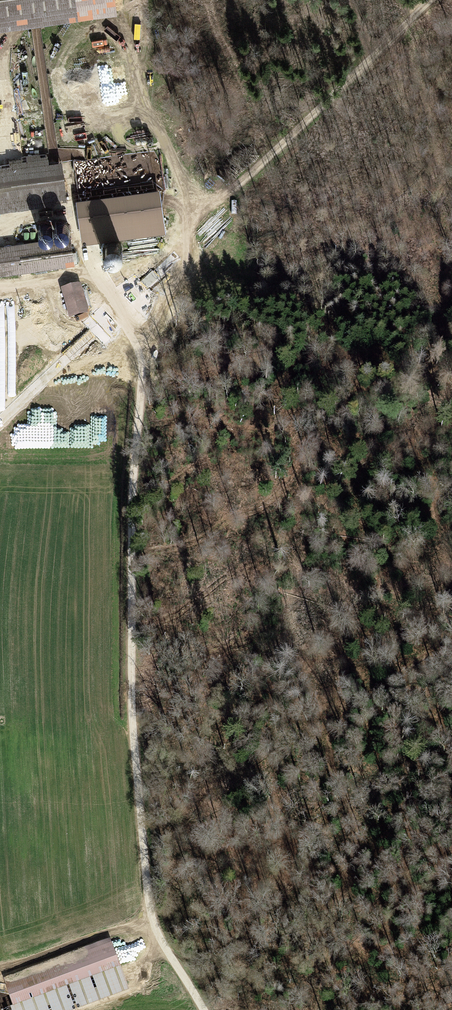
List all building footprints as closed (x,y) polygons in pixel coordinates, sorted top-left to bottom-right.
[(114,13),(112,0),(0,0),(0,29),(114,13)] [(65,202),(59,155),(58,152),(0,160),(0,211),(65,202)] [(152,190),(74,201),(80,241),(162,230),(157,189),(152,190)] [(0,249),(0,278),(71,268),(67,239),(0,249)] [(62,292),(70,316),(86,311),(78,287),(62,292)] [(2,980),(12,1008),(7,1009),(70,1009),(124,990),(107,943),(2,980)]
